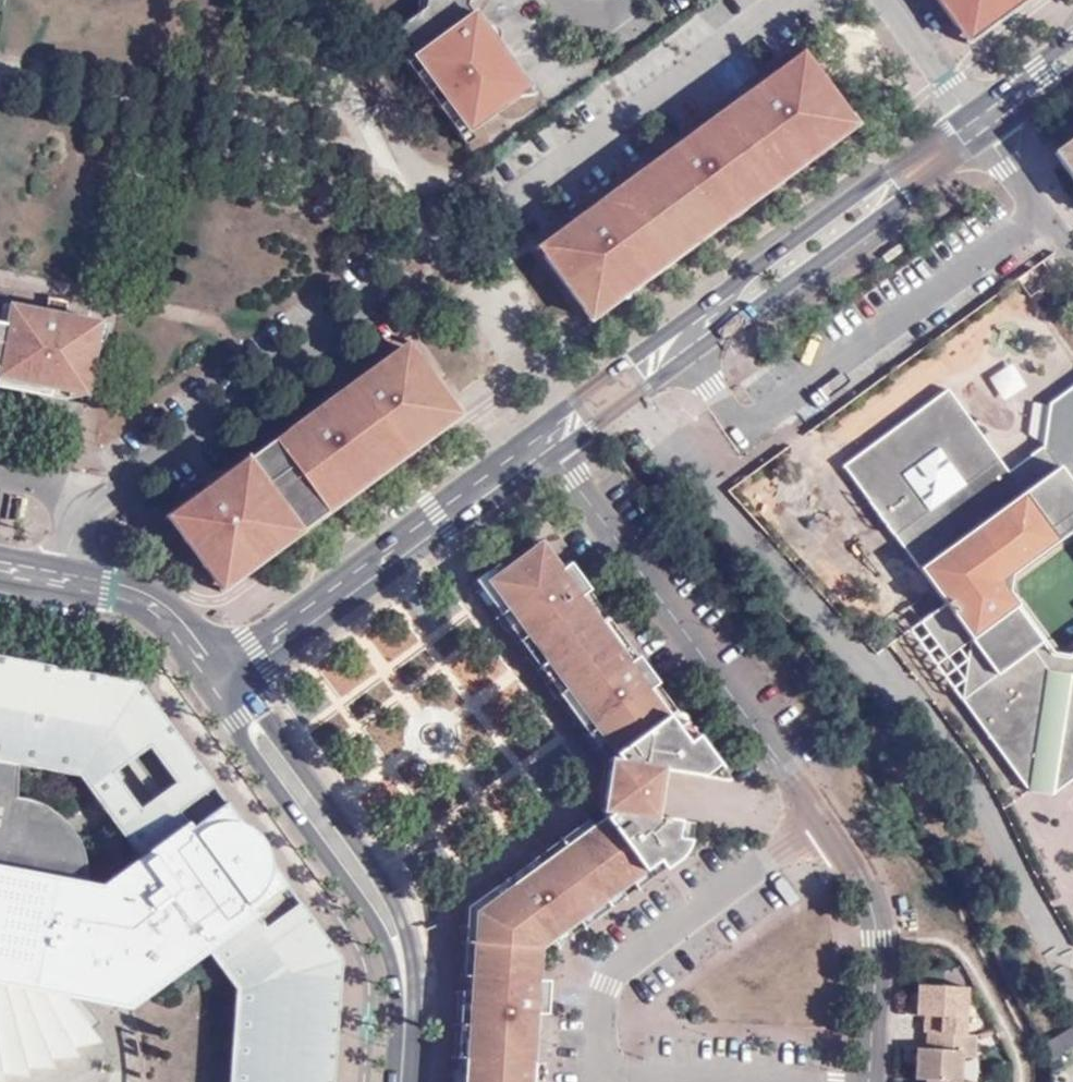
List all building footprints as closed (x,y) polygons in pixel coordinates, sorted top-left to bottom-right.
[(444,2),(430,0),(428,0),(424,15),(406,30),(421,51),(479,130),(505,113),(500,107),(515,96),(521,103),(539,99),(503,47),(494,52),(484,38),(492,32),(474,7),(477,5),(477,0),(445,0),(444,2)] [(957,22),(990,0),(941,0),(957,22)] [(1016,0),(990,0),(957,22),(966,37),(1016,0)] [(503,47),(492,32),(484,38),(494,52),(503,47)] [(421,51),(407,56),(468,138),(479,130),(421,51)] [(577,241),(551,261),(589,313),(852,114),(817,66),(792,84),(778,95),(769,84),(754,95),(761,106),(697,153),(688,143),(663,163),(670,174),(604,223),(596,212),(580,224),(588,234),(577,241)] [(792,84),(784,73),(769,84),(778,95),(792,84)] [(500,107),(505,113),(508,117),(524,106),(521,103),(515,96),(500,107)] [(863,129),(852,114),(589,313),(598,326),(863,129)] [(1056,147),(1064,154),(1072,147),(1072,135),(1056,147)] [(1064,154),(1072,167),(1072,147),(1064,154)] [(580,224),(569,231),(577,241),(588,234),(580,224)] [(1071,276),(1058,258),(1048,265),(1061,282),(1071,276)] [(86,390),(100,320),(66,315),(69,301),(49,298),(48,311),(14,306),(9,325),(0,323),(0,369),(3,370),(2,379),(82,393),(86,390)] [(235,565),(457,406),(421,354),(395,373),(381,383),(370,371),(355,382),(364,392),(329,420),(319,409),(305,419),(315,431),(301,440),(264,468),(234,491),(210,506),(197,514),(235,565)] [(395,373),(384,361),(370,371),(381,383),(395,373)] [(988,379),(1003,402),(1026,387),(1011,364),(988,379)] [(72,400),(0,388),(0,403),(27,408),(55,413),(72,400)] [(1051,535),(1072,519),(1072,391),(1055,404),(1048,450),(1014,475),(955,391),(847,469),(931,582),(945,599),(950,607),(927,626),(955,663),(974,644),(1017,617),(1000,594),(993,592),(996,571),(1004,570),(1051,535)] [(87,404),(72,400),(55,413),(82,417),(87,404)] [(203,494),(172,515),(174,517),(230,592),(467,420),(457,406),(235,565),(197,514),(210,506),(203,494)] [(315,431),(305,419),(292,429),(301,440),(315,431)] [(254,457),(227,477),(234,491),(264,468),(254,457)] [(1051,535),(1057,548),(1072,536),(1072,519),(1051,535)] [(1017,617),(1041,649),(1056,665),(1054,676),(1072,680),(1072,656),(1061,655),(1014,590),(1015,580),(1037,563),(1057,548),(1051,535),(1004,570),(996,571),(993,592),(1000,594),(1017,617)] [(604,803),(605,808),(475,904),(462,1081),(477,1081),(486,916),(615,819),(617,788),(623,766),(498,596),(553,560),(570,587),(584,576),(555,540),(545,548),(510,572),(505,564),(473,588),(556,698),(609,770),(604,803)] [(542,1079),(544,1059),(546,1015),(558,1015),(560,1000),(541,999),(542,980),(549,980),(550,946),(563,938),(555,929),(565,922),(574,932),(666,863),(672,874),(694,857),(695,845),(682,842),(683,823),(662,822),(665,772),(734,778),(645,658),(634,666),(583,599),(595,591),(584,576),(570,587),(553,560),(498,596),(623,766),(617,788),(615,819),(486,916),(477,1081),(542,1081),(542,1079)] [(645,658),(595,591),(583,599),(634,666),(645,658)] [(1017,617),(974,644),(971,698),(1041,649),(1017,617)] [(1054,676),(1056,665),(1041,649),(971,698),(970,704),(1036,795),(1049,798),(1063,796),(1072,784),(1072,680),(1054,676)] [(0,658),(0,663),(144,691),(141,685),(0,658)] [(144,691),(0,663),(0,1068),(39,1058),(69,1043),(98,1021),(76,993),(127,1004),(203,947),(237,990),(228,1081),(332,1081),(339,963),(276,873),(200,769),(177,786),(139,813),(118,828),(142,862),(104,890),(87,886),(87,880),(65,891),(62,866),(54,846),(30,825),(52,811),(36,803),(19,800),(18,765),(79,776),(92,792),(113,776),(151,749),(173,732),(144,691)] [(200,769),(173,732),(151,749),(177,786),(200,769)] [(118,828),(139,813),(113,776),(92,792),(118,828)] [(65,822),(52,811),(30,825),(54,846),(62,866),(65,891),(87,880),(86,861),(76,836),(65,822)] [(697,825),(683,823),(682,842),(695,845),(697,825)] [(569,945),(672,874),(666,863),(574,932),(565,922),(555,929),(563,938),(569,945)] [(562,980),(549,980),(542,980),(541,999),(560,1000),(562,980)] [(933,1016),(932,1034),(972,1036),(973,987),(924,983),(923,1015),(933,1016)] [(1051,1069),(1072,1062),(1072,1032),(1043,1041),(1051,1069)] [(970,1055),(981,1056),(982,1036),(972,1036),(932,1034),(931,1048),(923,1047),(920,1081),(968,1081),(970,1055)] [(556,1060),(544,1059),(542,1079),(554,1079),(556,1060)]
